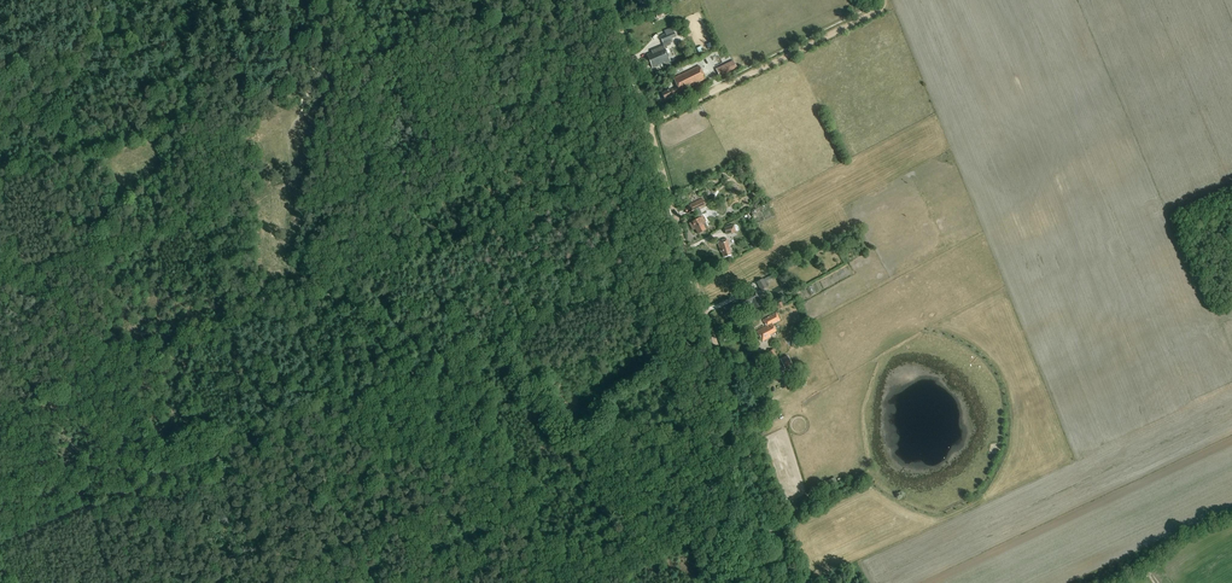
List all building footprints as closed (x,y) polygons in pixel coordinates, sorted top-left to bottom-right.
[(666,35),(661,37),(663,42),(676,37),(675,35),(672,28),(665,31),(666,35)] [(648,56),(642,59),(645,65),(651,63),(653,68),(670,60),(665,46),(671,44),(669,40),(662,43),(663,45),(651,50),(652,52),(650,53),(651,53),(647,55),(648,56)] [(734,61),(716,70),(720,78),(738,69),(734,61)] [(671,89),(662,93),(665,100),(674,96),(674,95),(707,79),(700,66),(674,78),(678,87),(671,90),(671,89)] [(702,198),(683,207),(687,214),(706,205),(702,198)] [(703,217),(689,223),(692,231),(696,229),(698,234),(706,230),(703,224),(706,222),(703,217)] [(737,225),(735,225),(724,228),(726,235),(737,232),(738,231),(739,230),(739,228),(738,227),(737,225)] [(751,243),(752,245),(750,246),(751,250),(764,243),(761,238),(757,240),(758,241),(756,242),(755,241),(751,243)] [(728,240),(718,242),(720,250),(721,250),(724,258),(731,256),(729,247),(730,247),(728,240)] [(768,286),(763,278),(756,281),(761,290),(768,286)] [(754,309),(761,305),(758,300),(759,300),(754,291),(741,298),(741,299),(740,300),(744,306),(745,305),(745,307),(751,304),(754,309)] [(771,337),(770,334),(777,331),(773,324),(781,320),(777,312),(763,319),(767,326),(758,331),(763,341),(771,337)] [(778,358),(773,349),(769,352),(773,360),(778,358)] [(792,365),(787,355),(780,358),(785,368),(792,365)] [(835,478),(823,483),(825,488),(837,482),(835,478)]
